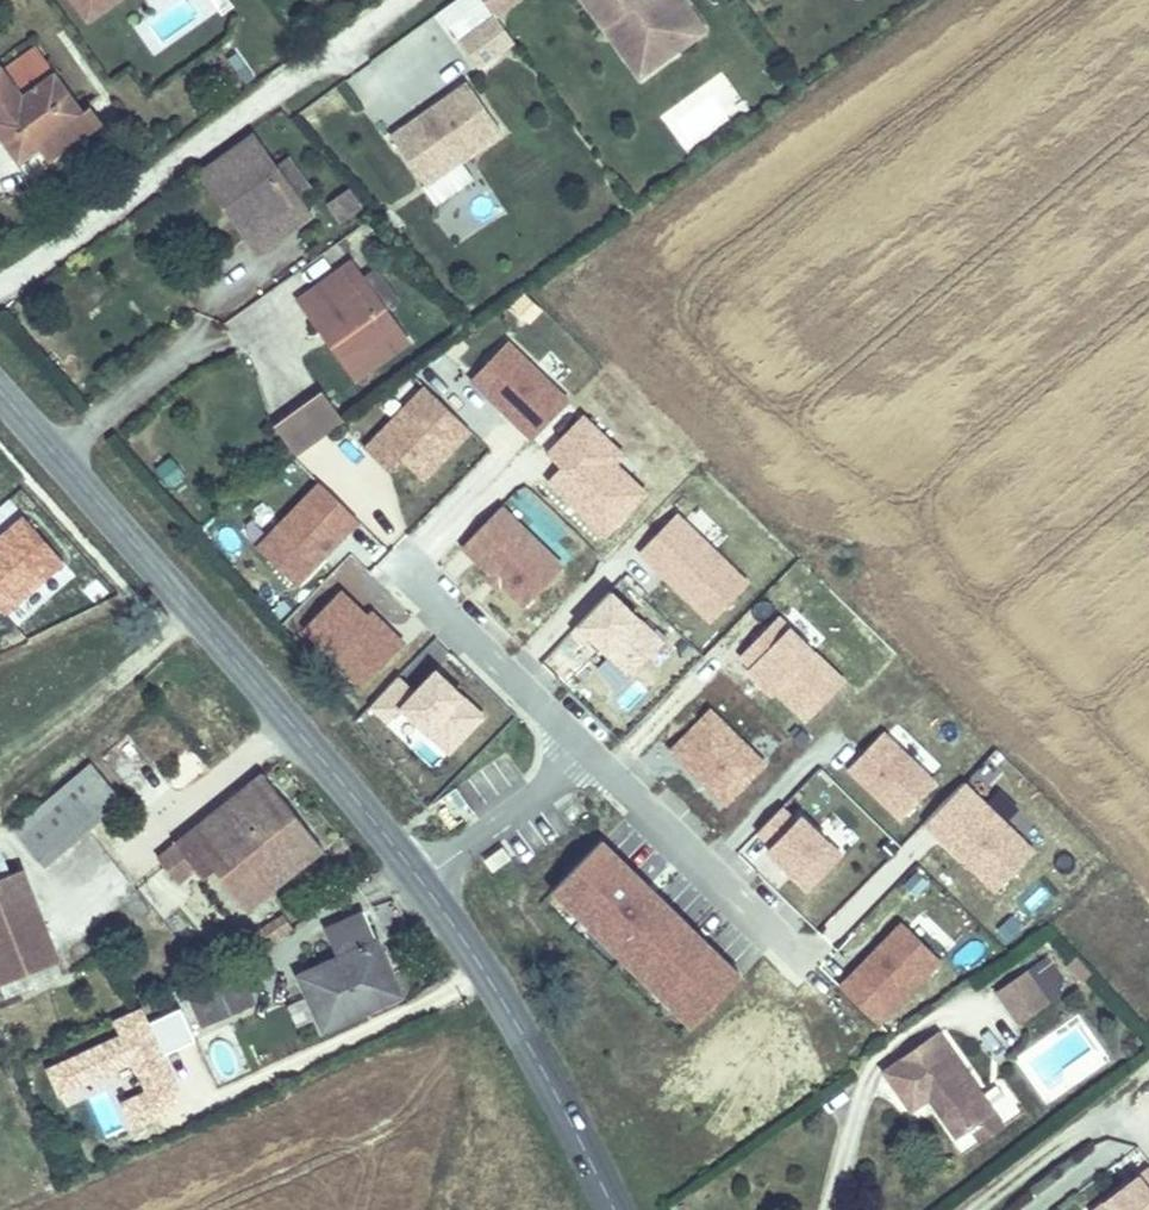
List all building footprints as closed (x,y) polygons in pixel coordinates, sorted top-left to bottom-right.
[(83,24),(117,0),(66,0),(83,24)] [(222,16),(235,7),(231,0),(211,0),(222,16)] [(497,12),(514,0),(488,0),(497,12)] [(684,0),(581,0),(600,24),(608,18),(628,42),(659,46),(679,31),(685,38),(703,25),(684,0)] [(483,64),(517,39),(497,12),(463,37),(483,64)] [(638,74),(685,38),(679,31),(659,46),(628,42),(608,18),(600,24),(638,74)] [(0,82),(0,131),(18,155),(37,142),(85,107),(44,50),(18,69),(0,82)] [(18,69),(10,59),(0,66),(0,82),(18,69)] [(428,184),(505,128),(473,84),(433,113),(437,119),(427,126),(423,120),(396,140),(428,184)] [(85,107),(37,142),(47,157),(104,116),(93,102),(85,107)] [(427,126),(437,119),(433,113),(423,120),(427,126)] [(251,132),(208,162),(251,222),(243,227),(257,246),(308,210),(251,132)] [(346,229),(366,214),(354,199),(334,213),(346,229)] [(302,296),(312,311),(324,302),(370,364),(408,336),(352,260),(302,296)] [(324,302),(312,311),(358,373),(370,364),(324,302)] [(469,378),(529,445),(573,406),(512,339),(469,378)] [(424,384),(361,448),(410,497),(473,433),(424,384)] [(347,417),(324,386),(276,421),(298,452),(347,417)] [(622,465),(629,457),(583,412),(530,467),(607,541),(652,494),(622,465)] [(172,456),(156,467),(170,488),(186,477),(172,456)] [(298,589),(348,537),(304,495),(254,547),(298,589)] [(502,505),(458,551),(523,613),(568,567),(502,505)] [(635,554),(708,626),(749,584),(676,512),(635,554)] [(369,687),(407,643),(341,586),(303,631),(369,687)] [(594,665),(620,686),(664,635),(609,589),(572,632),(601,657),(594,665)] [(801,727),(845,682),(774,614),(731,659),(801,727)] [(431,672),(387,722),(433,763),(478,713),(431,672)] [(665,750),(723,809),(767,766),(709,707),(665,750)] [(882,730),(843,770),(898,824),(937,784),(882,730)] [(58,780),(98,820),(107,816),(128,797),(89,753),(58,780)] [(257,768),(160,849),(179,871),(194,858),(202,866),(207,862),(240,902),(318,840),(257,768)] [(18,817),(58,860),(99,822),(98,820),(58,780),(18,817)] [(991,897),(1035,852),(963,782),(920,826),(991,897)] [(452,827),(472,812),(460,796),(439,812),(452,827)] [(747,840),(804,895),(841,857),(783,802),(747,840)] [(545,898),(687,1034),(743,977),(600,840),(545,898)] [(5,982),(64,953),(25,865),(0,877),(0,970),(5,982)] [(347,943),(306,966),(333,1018),(400,982),(385,957),(397,949),(370,899),(334,918),(347,943)] [(899,920),(846,973),(890,1015),(942,962),(899,920)] [(1030,966),(1002,985),(1021,1015),(1050,995),(1030,966)] [(238,972),(190,994),(206,1029),(254,1007),(238,972)] [(988,1106),(940,1025),(884,1058),(909,1099),(913,1097),(915,1101),(918,1099),(925,1111),(936,1104),(951,1128),(959,1123),(988,1106)] [(984,1094),(1005,1124),(1019,1115),(998,1084),(984,1094)] [(968,1139),(997,1123),(988,1106),(959,1123),(968,1139)] [(1117,1165),(1126,1177),(1083,1209),(1148,1209),(1148,1165),(1138,1150),(1117,1165)]
